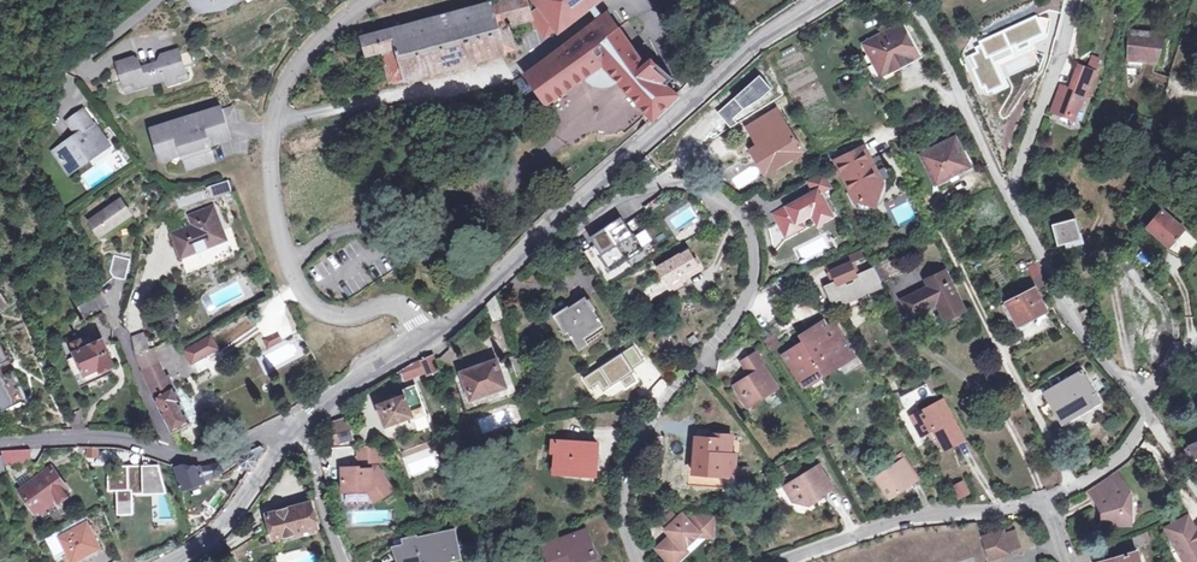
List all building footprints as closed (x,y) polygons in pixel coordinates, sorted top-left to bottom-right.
[(198,15),(212,12),(222,9),(230,5),(239,0),(185,0),(198,15)] [(528,13),(525,0),(500,0),(361,38),(367,56),(381,52),(390,82),(403,79),(404,81),(484,60),(491,90),(489,90),(491,98),(513,91),(530,82),(546,105),(602,65),(652,120),(676,95),(667,87),(674,81),(661,71),(655,78),(647,70),(640,61),(645,58),(640,51),(636,54),(607,13),(554,53),(555,55),(511,83),(497,88),(493,74),(505,71),(501,55),(503,54),(503,53),(513,50),(507,28),(511,27),(510,26),(530,21),(528,13)] [(537,9),(554,31),(594,0),(548,0),(537,9)] [(537,9),(528,13),(530,21),(545,38),(554,31),(537,9)] [(1036,15),(992,34),(973,35),(963,54),(977,92),(992,95),(1008,87),(1000,66),(1034,51),(1032,44),(1047,36),(1051,18),(1036,15)] [(699,34),(690,17),(678,24),(687,41),(699,34)] [(898,33),(896,29),(873,40),(868,39),(867,44),(864,45),(882,79),(895,72),(893,69),(918,56),(905,31),(900,33),(898,33)] [(1127,32),(1127,60),(1141,62),(1141,47),(1158,51),(1162,38),(1127,32)] [(1141,47),(1141,62),(1155,64),(1158,51),(1141,47)] [(177,51),(164,55),(166,61),(163,62),(148,66),(153,82),(162,79),(165,87),(178,83),(176,77),(185,74),(183,69),(193,66),(188,53),(179,56),(177,51)] [(893,69),(895,72),(920,59),(918,56),(893,69)] [(1082,93),(1084,94),(1096,60),(1089,57),(1085,68),(1077,65),(1068,88),(1060,85),(1051,108),(1072,116),(1082,93)] [(132,65),(129,66),(127,60),(114,65),(115,69),(107,72),(106,73),(111,86),(120,83),(122,88),(131,85),(133,91),(145,87),(144,85),(153,82),(148,66),(140,69),(138,63),(132,65)] [(1141,62),(1127,60),(1127,69),(1141,70),(1141,62)] [(187,80),(185,74),(176,77),(178,83),(187,80)] [(759,75),(717,113),(730,127),(737,123),(733,118),(743,109),(759,99),(771,89),(759,75)] [(124,94),(133,91),(131,85),(122,88),(124,94)] [(210,147),(204,131),(215,127),(214,123),(218,114),(222,113),(220,108),(149,131),(159,163),(168,160),(169,164),(181,160),(185,172),(215,163),(210,147)] [(75,137),(53,153),(68,174),(106,146),(81,112),(66,123),(75,137)] [(231,140),(222,113),(218,114),(214,123),(215,127),(204,131),(210,147),(231,140)] [(762,147),(753,153),(765,173),(801,151),(781,119),(769,127),(764,118),(747,128),(755,142),(757,140),(759,142),(762,147)] [(955,136),(921,154),(937,183),(970,166),(955,136)] [(750,148),(753,153),(762,147),(759,142),(750,148)] [(865,165),(867,161),(866,158),(859,146),(831,160),(838,173),(847,193),(853,204),(873,195),(877,196),(885,172),(865,165)] [(647,155),(638,163),(648,174),(657,165),(647,155)] [(853,204),(847,193),(843,195),(851,210),(855,210),(859,211),(863,210),(867,210),(871,209),(875,208),(879,206),(883,204),(886,201),(889,198),(892,195),(894,192),(897,189),(898,185),(900,181),(901,177),(902,173),(867,161),(865,165),(885,172),(877,196),(873,195),(853,204)] [(208,188),(211,198),(231,192),(227,182),(208,188)] [(817,188),(774,211),(783,227),(796,219),(812,211),(818,221),(832,213),(817,188)] [(88,223),(99,239),(131,217),(120,201),(88,223)] [(213,208),(193,216),(197,226),(193,227),(171,236),(182,261),(228,241),(213,208)] [(1151,229),(1169,245),(1172,241),(1186,253),(1196,241),(1196,239),(1163,208),(1155,218),(1159,221),(1151,229)] [(1071,214),(1047,222),(1055,247),(1080,239),(1071,214)] [(627,224),(635,237),(646,230),(637,217),(627,224)] [(1147,225),(1151,229),(1159,221),(1155,218),(1147,225)] [(796,219),(783,227),(786,233),(800,226),(796,219)] [(682,274),(696,266),(691,258),(687,252),(679,257),(678,256),(658,268),(670,287),(684,279),(682,274)] [(836,283),(825,288),(834,309),(841,306),(843,310),(859,303),(856,298),(855,296),(867,291),(881,285),(903,275),(894,258),(873,269),(856,275),(851,265),(863,260),(860,253),(846,258),(847,260),(826,268),(829,275),(832,273),(836,283)] [(125,280),(131,260),(115,256),(110,276),(125,280)] [(590,263),(595,271),(603,266),(598,258),(590,263)] [(1028,268),(1033,276),(1041,272),(1037,264),(1028,268)] [(603,266),(595,271),(599,276),(602,281),(610,276),(605,268),(603,266)] [(682,274),(684,279),(699,270),(696,266),(682,274)] [(909,319),(937,306),(945,322),(965,313),(946,272),(925,282),(929,289),(901,303),(909,319)] [(1045,283),(1041,272),(1033,276),(1038,287),(1045,283)] [(610,276),(602,281),(608,291),(616,286),(610,276)] [(1045,310),(1034,289),(1002,305),(1012,326),(1045,310)] [(11,309),(2,295),(0,297),(0,315),(11,309)] [(501,310),(496,295),(487,303),(494,323),(504,319),(501,310)] [(95,297),(77,306),(86,323),(103,315),(95,297)] [(580,350),(592,342),(590,340),(601,334),(605,331),(602,326),(603,325),(585,299),(569,310),(567,308),(554,317),(565,335),(569,333),(580,350)] [(1086,310),(1081,314),(1086,321),(1092,317),(1086,310)] [(810,338),(802,343),(782,355),(803,389),(806,390),(811,387),(823,380),(823,375),(840,364),(843,369),(846,370),(848,370),(857,365),(857,363),(857,359),(834,323),(827,327),(824,321),(811,329),(818,340),(813,343),(810,338)] [(799,337),(802,343),(810,338),(813,343),(818,340),(811,329),(799,337)] [(150,350),(143,333),(132,337),(136,355),(150,350)] [(265,341),(269,348),(282,340),(278,334),(265,341)] [(219,349),(212,337),(211,336),(185,351),(192,364),(219,349)] [(98,367),(100,371),(111,366),(114,365),(102,340),(92,344),(89,338),(81,341),(80,339),(70,343),(74,352),(73,352),(82,374),(98,367)] [(763,363),(756,352),(741,362),(750,376),(734,386),(748,407),(779,387),(763,363)] [(154,355),(143,363),(146,368),(142,370),(149,387),(166,377),(154,355)] [(433,356),(423,361),(426,368),(429,374),(438,370),(436,367),(437,366),(433,356)] [(421,358),(414,362),(418,372),(426,368),(423,361),(421,358)] [(418,372),(414,362),(401,370),(406,380),(419,374),(418,372)] [(495,362),(463,374),(472,399),(505,386),(495,362)] [(2,371),(4,375),(14,370),(12,366),(2,371)] [(4,375),(0,377),(0,405),(24,393),(14,370),(4,375)] [(1082,372),(1044,395),(1061,425),(1100,401),(1082,372)] [(166,377),(149,387),(159,409),(172,432),(189,424),(189,422),(194,419),(197,414),(194,407),(187,405),(182,407),(178,401),(181,400),(169,376),(166,377)] [(823,380),(811,387),(817,397),(828,389),(823,380)] [(415,420),(427,415),(415,385),(403,390),(405,395),(378,405),(386,427),(413,416),(415,420)] [(914,391),(900,397),(904,406),(918,401),(914,391)] [(941,435),(934,438),(942,453),(964,442),(942,402),(911,419),(920,437),(931,432),(937,429),(941,435)] [(86,429),(79,411),(67,415),(72,429),(86,429)] [(349,419),(329,427),(337,446),(356,438),(349,419)] [(696,429),(695,438),(710,438),(710,435),(710,429),(696,429)] [(937,429),(931,432),(934,438),(941,435),(937,429)] [(732,436),(710,435),(710,438),(695,438),(694,454),(694,465),(694,474),(734,475),(735,455),(731,455),(732,436)] [(557,468),(581,470),(581,474),(595,475),(597,444),(551,440),(551,452),(557,453),(557,468)] [(1196,458),(1196,441),(1182,447),(1190,461),(1196,458)] [(231,466),(237,462),(240,464),(249,471),(266,448),(262,445),(220,464),(192,468),(179,465),(176,466),(182,488),(208,479),(231,466)] [(95,446),(87,446),(87,456),(96,456),(95,446)] [(376,447),(357,446),(358,458),(368,458),(368,461),(386,461),(376,447)] [(1,454),(2,459),(15,458),(28,457),(27,448),(15,448),(6,449),(0,450),(0,452),(1,454)] [(901,472),(908,467),(904,461),(876,479),(889,498),(910,484),(901,472)] [(162,467),(108,465),(109,493),(119,493),(120,517),(135,519),(136,498),(158,497),(170,497),(162,467)] [(787,473),(783,465),(777,468),(781,477),(787,473)] [(816,493),(818,496),(832,487),(818,465),(784,487),(793,502),(809,505),(811,496),(816,493)] [(59,500),(70,492),(50,466),(20,488),(37,510),(55,496),(59,500)] [(360,469),(360,467),(343,468),(344,491),(361,490),(360,488),(366,487),(368,490),(375,501),(393,490),(377,466),(371,467),(371,469),(360,469)] [(749,467),(739,467),(739,475),(749,475),(749,467)] [(901,472),(910,484),(917,480),(908,467),(901,472)] [(1102,525),(1130,524),(1129,495),(1115,470),(1088,489),(1102,512),(1102,525)] [(773,480),(769,472),(764,474),(768,482),(773,480)] [(959,502),(971,496),(964,482),(952,487),(959,502)] [(811,496),(809,505),(819,499),(818,496),(816,493),(811,496)] [(313,508),(301,511),(299,505),(266,514),(273,539),(318,527),(313,508)] [(684,526),(679,520),(672,513),(661,524),(673,536),(684,526)] [(679,520),(684,526),(673,536),(659,549),(671,561),(677,561),(682,558),(682,551),(698,536),(713,536),(713,518),(690,518),(687,519),(684,516),(679,520)] [(1189,530),(1194,527),(1188,516),(1183,519),(1189,530)] [(101,549),(84,518),(44,539),(57,561),(67,556),(71,561),(76,561),(101,549)] [(1194,527),(1189,530),(1183,519),(1165,528),(1184,561),(1193,561),(1196,560),(1196,533),(1194,527)] [(461,558),(454,530),(417,539),(417,536),(404,540),(405,545),(393,549),(398,561),(444,561),(461,558)] [(590,554),(591,555),(594,554),(586,530),(542,547),(548,561),(573,561),(572,561),(590,554)] [(1009,551),(1018,548),(1013,532),(1004,535),(1003,532),(982,539),(988,561),(1010,554),(1009,551)] [(129,546),(117,551),(120,560),(121,561),(136,561),(129,546)] [(1103,561),(1139,561),(1137,552),(1103,561)]
